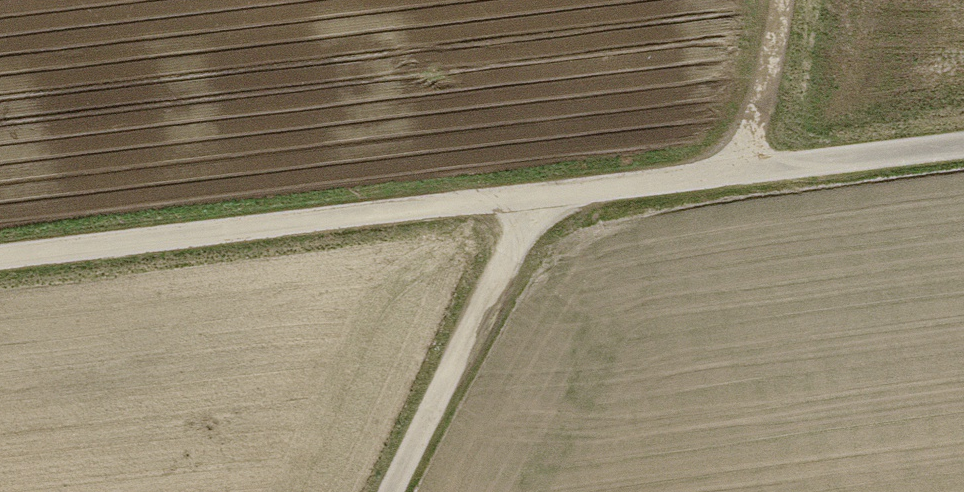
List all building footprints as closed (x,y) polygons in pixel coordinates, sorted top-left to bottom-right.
[(98,89),(10,95),(13,136),(101,130),(98,89)]
